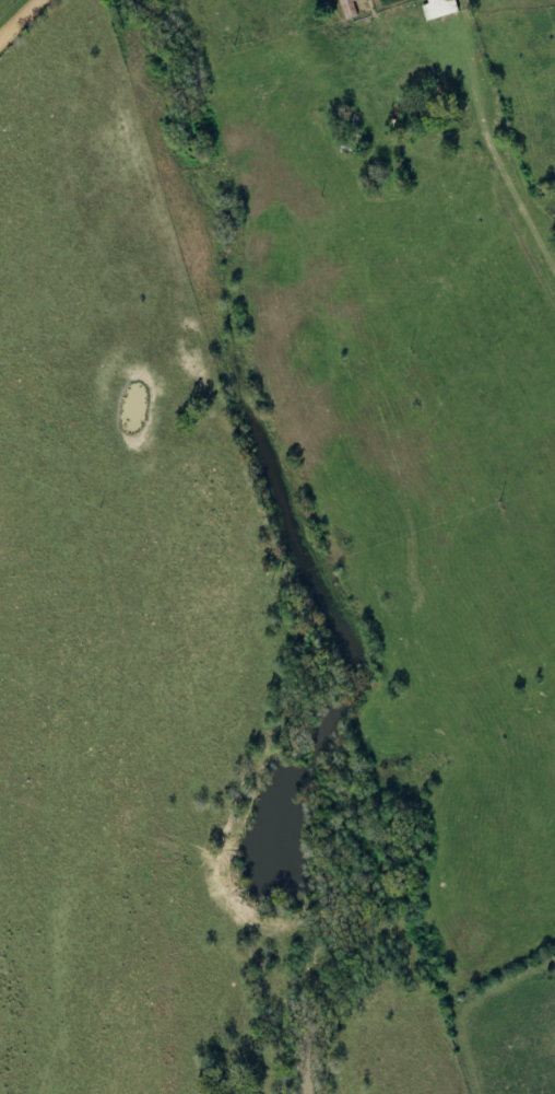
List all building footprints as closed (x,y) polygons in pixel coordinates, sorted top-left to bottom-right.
[(360,16),(355,0),(341,0),(340,0),(347,20),(360,16)] [(436,20),(461,12),(457,0),(431,0),(430,1),(436,20)]
